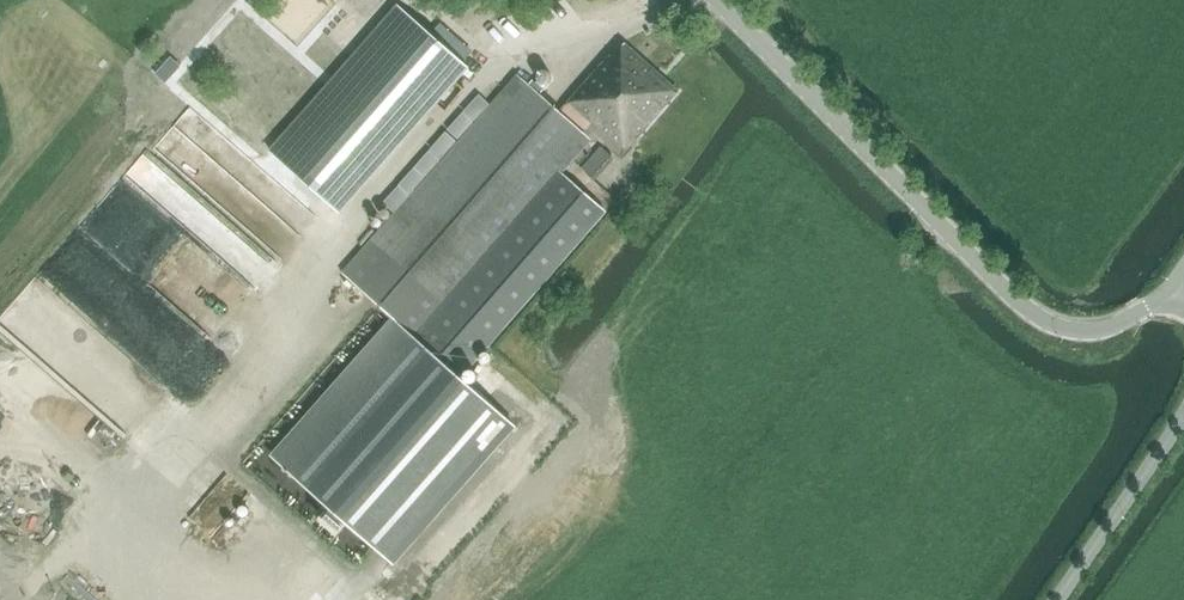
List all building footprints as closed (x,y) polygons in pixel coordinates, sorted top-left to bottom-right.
[(463,63),(434,37),(398,5),(265,154),(331,212),(463,63)] [(610,54),(560,111),(590,137),(594,132),(601,137),(622,156),(680,91),(626,43),(613,57),(610,54)] [(406,330),(284,468),(391,562),(513,424),(463,380),(610,214),(604,209),(562,173),(592,139),(590,137),(560,111),(518,74),(343,274),(392,318),(406,330)] [(194,106),(216,125),(231,107),(209,89),(194,106)] [(584,166),(597,176),(615,154),(601,143),(584,166)] [(351,336),(270,422),(288,439),(363,360),(352,350),(359,343),(351,336)] [(49,406),(49,378),(37,379),(38,406),(49,406)]
